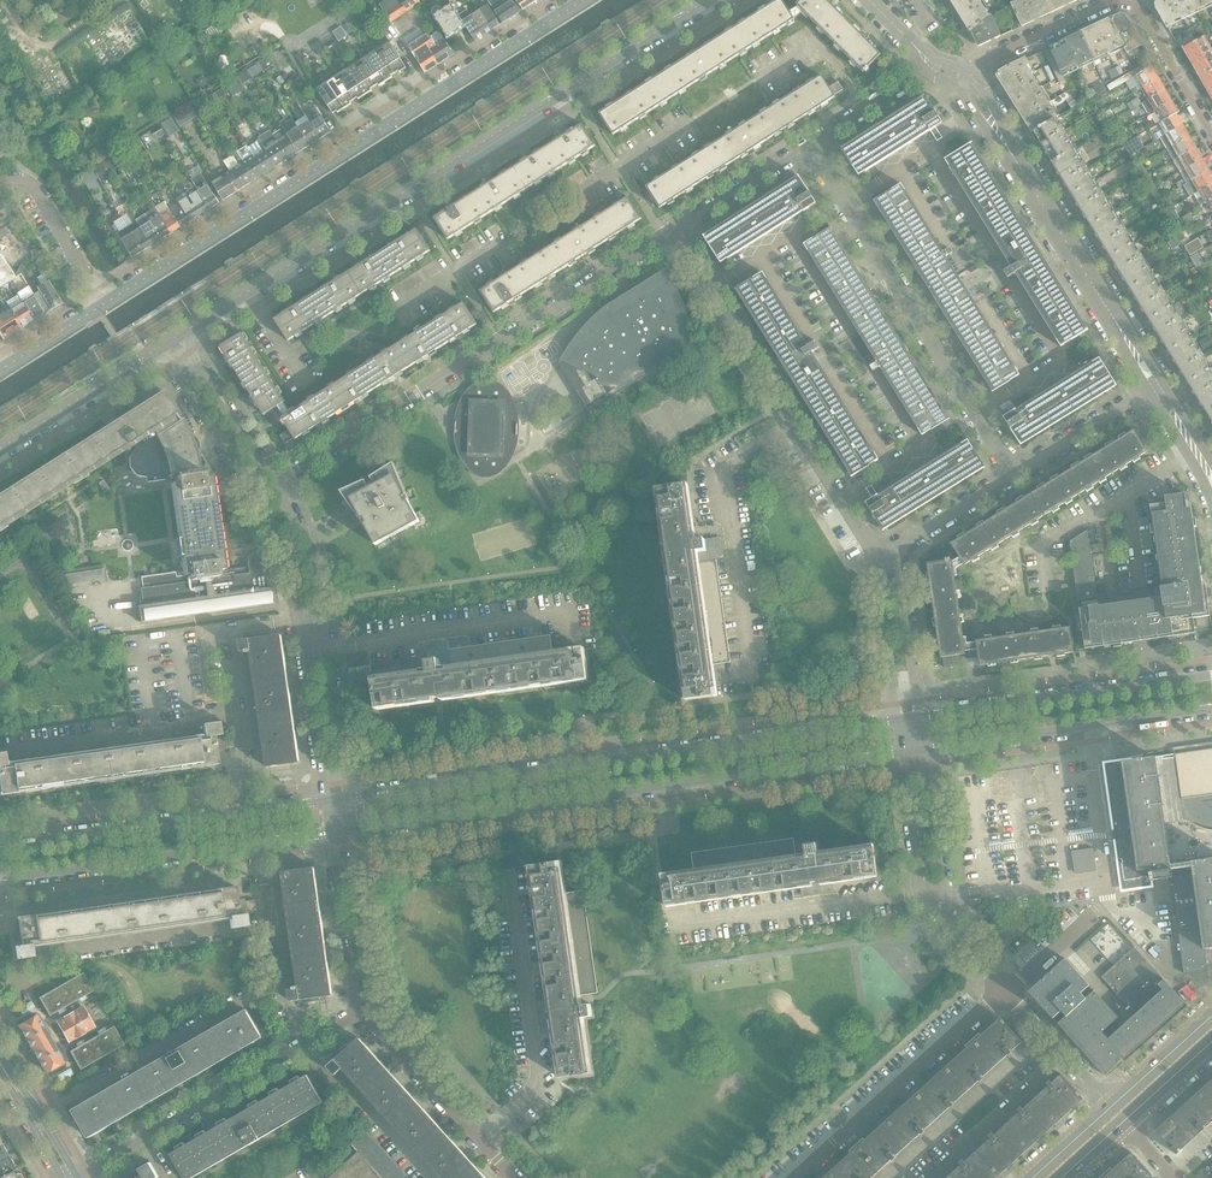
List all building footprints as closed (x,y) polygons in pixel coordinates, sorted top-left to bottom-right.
[(364,3),(362,0),(359,0),(357,2),(363,10),(367,8),(364,3)] [(421,3),(419,0),(404,0),(385,13),(391,22),(421,3)] [(512,0),(489,0),(488,1),(502,23),(519,12),(512,0)] [(523,10),(538,0),(517,0),(523,10)] [(793,20),(794,20),(793,18),(785,5),(782,0),(778,0),(752,16),(766,38),(793,20)] [(797,6),(802,0),(792,0),(785,5),(793,18),(802,11),(797,6)] [(831,4),(827,0),(802,0),(797,6),(802,11),(829,38),(847,20),(831,4)] [(987,15),(989,13),(988,11),(986,13),(981,5),(984,4),(981,0),(956,0),(951,2),(969,31),(970,31),(990,19),(987,15)] [(1010,8),(1006,0),(1002,3),(1001,7),(1003,11),(1010,8)] [(1045,0),(1011,0),(1012,1),(1011,1),(1010,2),(1012,7),(1021,26),(1036,19),(1051,12),(1045,0)] [(1051,12),(1066,5),(1077,0),(1045,0),(1051,12)] [(1192,0),(1157,0),(1156,5),(1157,8),(1156,8),(1167,27),(1175,23),(1174,20),(1197,9),(1192,0)] [(1197,9),(1211,2),(1211,0),(1192,0),(1197,9)] [(500,24),(488,5),(482,9),(484,10),(481,12),(492,30),(500,24)] [(466,27),(461,20),(453,6),(441,13),(438,8),(435,7),(433,9),(432,11),(434,14),(432,15),(433,17),(448,39),(458,32),(457,32),(466,27)] [(492,30),(481,12),(480,11),(471,16),(471,18),(483,36),(492,30)] [(1019,27),(1013,13),(1006,17),(1012,30),(1019,27)] [(363,25),(357,16),(353,19),(359,28),(363,25)] [(732,59),(759,42),(766,38),(752,16),(719,38),(732,59)] [(1141,45),(1128,22),(1127,22),(1125,19),(1118,16),(1114,18),(1113,18),(1112,19),(1112,18),(1109,19),(1122,45),(1125,53),(1141,45)] [(483,36),(471,18),(468,20),(465,17),(461,20),(466,27),(475,41),(483,36)] [(1000,36),(991,19),(990,19),(970,31),(970,32),(971,31),(977,44),(980,45),(1000,36)] [(1122,45),(1109,19),(1080,33),(1092,59),(1122,45)] [(433,42),(427,33),(421,37),(416,28),(417,28),(412,20),(400,28),(402,32),(398,34),(401,38),(402,37),(418,62),(425,57),(424,54),(427,52),(425,47),(433,42)] [(881,55),(864,37),(847,20),(829,38),(863,72),(864,71),(866,73),(869,69),(867,68),(881,55)] [(1207,33),(1202,24),(1194,29),(1199,38),(1207,33)] [(347,35),(341,26),(333,32),(339,41),(347,35)] [(454,54),(444,40),(438,30),(432,35),(437,43),(437,47),(437,48),(431,52),(439,64),(454,54)] [(1195,41),(1191,35),(1188,30),(1185,32),(1188,37),(1179,42),(1182,48),(1183,48),(1195,41)] [(1063,73),(1092,59),(1080,33),(1050,47),(1052,50),(1053,53),(1055,56),(1056,59),(1057,62),(1059,65),(1060,68),(1062,71),(1063,73)] [(1211,51),(1203,36),(1195,41),(1183,48),(1184,49),(1184,50),(1186,54),(1187,55),(1192,63),(1211,51)] [(692,85),(719,68),(732,59),(719,38),(679,63),(692,85)] [(326,49),(320,40),(312,45),(318,55),(326,49)] [(406,68),(388,40),(378,47),(394,72),(397,70),(399,73),(406,68)] [(439,64),(431,52),(437,48),(433,42),(425,47),(427,52),(424,54),(425,57),(418,62),(425,73),(439,64)] [(394,72),(378,47),(367,54),(385,82),(392,77),(390,74),(394,72)] [(288,65),(279,50),(268,57),(273,65),(278,71),(288,65)] [(1211,51),(1192,63),(1196,71),(1196,72),(1198,76),(1200,77),(1200,78),(1211,71),(1211,51)] [(306,62),(300,53),(296,56),(302,65),(306,62)] [(385,82),(367,54),(357,61),(373,85),(377,83),(379,86),(385,82)] [(273,65),(268,57),(259,63),(263,71),(264,72),(266,70),(266,69),(273,65)] [(1014,103),(1039,88),(1028,70),(1030,68),(1025,59),(1008,67),(998,73),(999,73),(997,74),(997,75),(1014,103)] [(373,85),(357,61),(347,67),(365,95),(372,91),(370,88),(373,85)] [(263,71),(259,63),(248,70),(253,77),(263,71)] [(653,110),(679,93),(692,85),(679,63),(639,88),(653,110)] [(1054,79),(1048,65),(1044,67),(1050,81),(1054,79)] [(365,95),(347,67),(337,74),(353,99),(356,97),(358,99),(365,95)] [(1141,88),(1158,78),(1155,74),(1156,73),(1153,68),(1152,68),(1151,67),(1148,68),(1145,70),(1143,72),(1140,73),(1137,75),(1134,76),(1138,83),(1135,85),(1135,86),(1130,89),(1133,93),(1141,88)] [(253,77),(248,70),(247,68),(236,75),(237,76),(241,83),(242,85),(250,80),(251,80),(253,79),(253,77)] [(1115,68),(1108,71),(1111,79),(1119,75),(1115,68)] [(1200,78),(1201,78),(1200,80),(1202,83),(1204,84),(1209,92),(1211,90),(1211,71),(1200,78)] [(353,99),(337,74),(326,81),(344,108),(351,104),(349,101),(353,99)] [(834,95),(828,87),(821,76),(787,97),(801,119),(835,97),(834,95)] [(1164,90),(1162,85),(1159,79),(1159,80),(1158,78),(1141,88),(1147,100),(1164,90)] [(344,108),(326,81),(316,88),(332,113),(336,110),(338,113),(344,108)] [(843,89),(838,81),(828,87),(834,95),(843,89)] [(1106,90),(1101,82),(1090,88),(1095,97),(1106,90)] [(229,92),(225,86),(216,92),(220,98),(229,92)] [(613,135),(639,118),(653,110),(639,88),(599,114),(613,135)] [(1058,118),(1057,117),(1039,88),(1014,103),(1032,133),(1033,132),(1055,119),(1058,118)] [(1171,101),(1168,96),(1169,96),(1166,91),(1165,91),(1164,90),(1147,100),(1142,103),(1148,114),(1154,111),(1171,101)] [(801,119),(787,97),(754,118),(767,140),(801,119)] [(1134,108),(1142,103),(1138,97),(1131,102),(1127,104),(1130,109),(1134,107),(1134,108)] [(858,176),(927,132),(929,130),(930,131),(942,123),(926,98),(843,151),(858,176)] [(211,112),(203,99),(194,104),(203,118),(211,112)] [(1178,113),(1175,108),(1176,107),(1172,102),(1171,101),(1154,111),(1160,123),(1176,114),(1178,113)] [(331,131),(316,107),(305,113),(305,114),(306,116),(320,138),(331,131)] [(1115,118),(1109,107),(1106,110),(1112,120),(1115,118)] [(180,126),(197,116),(192,108),(175,118),(180,126)] [(1160,138),(1182,125),(1179,120),(1180,120),(1177,115),(1176,115),(1176,114),(1160,123),(1159,123),(1162,129),(1157,132),(1160,138)] [(320,138),(306,116),(302,118),(295,122),(298,128),(309,146),(320,138)] [(160,125),(166,134),(168,138),(170,136),(169,133),(177,129),(172,120),(171,118),(163,123),(160,125)] [(767,140),(754,118),(720,140),(733,161),(767,140)] [(309,146),(298,128),(292,132),(284,119),(280,122),(284,128),(283,128),(298,152),(309,146)] [(1072,148),(1066,137),(1068,136),(1061,124),(1059,126),(1055,119),(1033,132),(1041,144),(1040,144),(1044,151),(1045,150),(1051,161),(1072,148)] [(166,134),(160,125),(151,131),(151,132),(149,133),(153,139),(154,137),(156,140),(166,134)] [(595,146),(582,125),(548,146),(561,168),(595,146)] [(1167,149),(1189,136),(1186,132),(1187,131),(1184,126),(1183,126),(1182,125),(1160,138),(1167,149)] [(298,152),(283,128),(273,135),(288,159),(298,152)] [(1129,136),(1124,130),(1117,134),(1121,141),(1129,136)] [(288,159),(273,135),(271,131),(259,138),(259,139),(277,166),(288,159)] [(147,134),(141,138),(149,150),(156,146),(147,134)] [(1173,160),(1195,148),(1193,143),(1190,137),(1190,138),(1189,136),(1167,149),(1167,150),(1173,160)] [(264,174),(277,166),(259,139),(256,141),(262,151),(253,156),(264,174)] [(137,140),(131,144),(135,150),(141,147),(137,140)] [(733,161),(720,140),(686,161),(699,183),(733,161)] [(1134,149),(1129,141),(1129,140),(1123,144),(1128,153),(1134,149)] [(109,152),(103,143),(93,149),(99,158),(109,152)] [(129,145),(121,149),(126,157),(134,153),(129,145)] [(1085,331),(1015,219),(969,145),(945,160),(1011,267),(1003,272),(1008,278),(1015,273),(1060,347),(1085,331)] [(264,174),(253,156),(247,146),(237,152),(236,153),(253,181),(264,174)] [(561,168),(548,146),(514,168),(527,189),(561,168)] [(1090,173),(1087,168),(1083,162),(1081,163),(1074,151),(1074,150),(1072,148),(1051,161),(1052,162),(1052,163),(1060,176),(1059,176),(1063,183),(1064,182),(1071,194),(1092,181),(1088,175),(1090,173)] [(1179,172),(1202,159),(1199,154),(1200,154),(1197,149),(1196,149),(1195,148),(1173,160),(1179,172)] [(125,158),(120,149),(114,153),(119,162),(125,158)] [(253,181),(236,153),(223,161),(230,171),(230,172),(240,189),(253,181)] [(1140,161),(1135,153),(1130,156),(1134,164),(1140,161)] [(116,170),(108,157),(101,161),(101,162),(104,166),(109,174),(116,170)] [(1191,181),(1208,170),(1206,166),(1206,165),(1203,160),(1203,161),(1202,159),(1179,172),(1184,179),(1176,183),(1179,188),(1186,184),(1191,181)] [(699,183),(686,161),(646,187),(659,208),(699,183)] [(101,162),(92,168),(98,178),(99,180),(109,174),(104,166),(101,162)] [(1148,175),(1142,164),(1137,167),(1143,178),(1148,175)] [(92,168),(80,176),(86,185),(98,178),(92,168)] [(487,214),(514,198),(527,189),(514,168),(474,193),(487,214)] [(1210,172),(1209,172),(1208,170),(1191,181),(1186,184),(1190,190),(1184,194),(1186,198),(1198,192),(1211,184),(1211,175),(1210,172)] [(240,189),(230,172),(212,183),(223,200),(226,199),(240,189)] [(219,203),(201,173),(191,178),(196,187),(209,209),(219,203)] [(1155,187),(1151,179),(1154,177),(1152,173),(1148,176),(1148,175),(1143,178),(1150,190),(1155,187)] [(720,263),(803,211),(804,212),(804,211),(810,221),(814,218),(808,209),(816,204),(800,178),(705,239),(720,263)] [(1112,213),(1104,201),(1106,199),(1099,188),(1097,189),(1092,181),(1071,194),(1079,207),(1083,214),(1084,213),(1091,226),(1112,213)] [(1019,375),(946,256),(953,252),(950,248),(943,252),(901,184),(874,201),(992,391),(1019,375)] [(1198,192),(1201,197),(1197,200),(1199,203),(1195,206),(1196,208),(1200,205),(1204,203),(1206,202),(1211,198),(1211,184),(1198,192)] [(209,209),(196,187),(194,188),(193,187),(186,192),(200,214),(209,209)] [(1155,200),(1164,195),(1161,191),(1153,196),(1155,200)] [(200,214),(186,192),(176,199),(190,221),(200,214)] [(447,240),(487,214),(474,193),(434,218),(440,229),(438,230),(440,232),(442,231),(447,240)] [(641,219),(628,197),(588,223),(601,244),(641,219)] [(16,220),(2,199),(0,200),(0,229),(16,220)] [(190,221),(176,199),(174,201),(177,204),(169,209),(180,227),(190,221)] [(180,227),(169,209),(164,201),(155,207),(156,208),(171,233),(180,227)] [(171,233),(156,208),(146,214),(161,239),(171,233)] [(1178,218),(1173,209),(1165,214),(1170,223),(1178,218)] [(151,245),(136,220),(132,212),(128,215),(133,223),(128,226),(142,250),(151,245)] [(1131,244),(1127,237),(1129,236),(1122,224),(1120,226),(1112,213),(1091,226),(1098,239),(1102,245),(1103,245),(1110,257),(1131,244)] [(161,239),(146,214),(136,220),(151,245),(161,239)] [(1186,228),(1180,218),(1170,223),(1176,234),(1186,228)] [(601,244),(588,223),(548,248),(562,269),(601,244)] [(1171,229),(1168,223),(1163,227),(1166,232),(1171,229)] [(142,250),(128,226),(120,231),(115,224),(112,226),(119,236),(132,257),(142,250)] [(949,418),(889,321),(831,227),(803,244),(850,319),(877,362),(870,366),(873,371),(880,367),(922,435),(949,418)] [(396,272),(430,251),(417,229),(402,238),(401,236),(397,238),(394,239),(396,242),(382,251),(396,272)] [(1151,276),(1143,263),(1145,262),(1138,250),(1136,252),(1131,244),(1110,257),(1118,270),(1122,276),(1130,288),(1151,276)] [(562,269),(548,248),(514,270),(528,291),(562,269)] [(396,272),(382,251),(369,260),(367,257),(363,260),(363,259),(361,261),(362,264),(349,272),(363,294),(396,272)] [(1204,264),(1198,252),(1192,255),(1199,267),(1204,264)] [(9,281),(12,279),(15,277),(0,254),(0,287),(9,281)] [(494,313),(528,291),(514,270),(480,291),(487,302),(485,303),(486,306),(488,304),(494,313)] [(328,315),(363,294),(349,272),(335,281),(333,279),(329,281),(327,282),(328,285),(315,294),(328,315)] [(878,459),(821,367),(812,352),(820,348),(815,341),(808,346),(763,273),(738,288),(854,475),(878,459)] [(1170,306),(1166,300),(1168,298),(1161,287),(1159,288),(1151,276),(1130,288),(1137,301),(1141,308),(1141,307),(1149,319),(1170,306)] [(572,346),(562,362),(577,369),(575,371),(575,372),(584,386),(579,389),(590,408),(607,397),(620,389),(663,362),(661,359),(674,351),(673,346),(684,345),(692,344),(688,326),(683,309),(676,293),(668,277),(612,312),(608,307),(594,319),(582,332),(572,346)] [(45,313),(28,285),(19,291),(12,279),(9,281),(19,297),(33,320),(45,313)] [(62,302),(51,285),(48,280),(37,287),(50,310),(62,302)] [(288,341),(328,315),(315,294),(295,307),(293,304),(290,307),(289,306),(287,307),(289,310),(275,319),(288,341)] [(33,320),(19,297),(17,299),(20,303),(10,309),(22,327),(22,328),(33,320)] [(10,309),(4,298),(1,300),(7,311),(5,312),(3,310),(0,312),(0,336),(3,340),(5,339),(4,338),(14,332),(22,327),(10,309)] [(463,333),(477,324),(463,303),(429,324),(443,346),(456,337),(458,340),(462,337),(462,338),(464,336),(463,333)] [(1190,338),(1182,326),(1184,324),(1177,313),(1175,314),(1170,306),(1149,319),(1157,332),(1156,332),(1160,339),(1161,339),(1169,351),(1190,338)] [(443,346),(429,324),(395,346),(409,367),(423,359),(424,361),(428,359),(431,357),(429,355),(443,346)] [(260,361),(251,348),(242,333),(220,347),(226,355),(223,357),(226,360),(225,361),(227,363),(230,361),(238,375),(260,361)] [(1208,369),(1204,362),(1207,361),(1200,349),(1197,351),(1190,338),(1169,351),(1176,363),(1176,364),(1180,370),(1187,381),(1208,369)] [(395,376),(409,367),(395,346),(362,367),(375,389),(389,380),(391,382),(395,380),(397,379),(395,376)] [(1046,425),(1093,396),(1091,394),(1098,389),(1100,392),(1114,383),(1099,358),(1076,372),(1015,409),(1009,400),(1005,403),(1011,412),(1003,417),(1019,442),(1039,429),(1038,427),(1045,423),(1046,425)] [(285,401),(276,387),(260,361),(238,375),(251,395),(249,396),(251,400),(250,400),(252,403),(255,401),(264,415),(271,410),(276,418),(277,417),(280,422),(281,421),(280,419),(289,413),(283,403),(285,401)] [(361,397),(375,389),(362,367),(322,393),(335,414),(355,401),(357,403),(360,401),(361,402),(363,400),(361,397)] [(1208,369),(1187,381),(1195,395),(1199,402),(1200,401),(1207,414),(1211,411),(1211,375),(1208,369)] [(511,454),(512,405),(514,404),(511,398),(508,393),(504,389),(500,385),(499,384),(495,382),(490,381),(487,380),(487,384),(482,385),(478,386),(474,389),(471,393),(467,398),(465,401),(462,408),(460,416),(459,421),(459,422),(456,422),(455,425),(455,430),(455,433),(459,433),(459,434),(460,442),(461,449),(463,454),(466,459),(469,464),(473,468),(474,469),(478,471),(482,473),(484,473),(484,476),(489,476),(494,475),(498,472),(502,469),(503,468),(508,462),(511,457),(512,455),(511,454)] [(1,530),(7,527),(6,526),(14,520),(28,512),(41,503),(54,495),(68,486),(73,483),(74,484),(83,478),(87,476),(87,474),(95,469),(109,460),(120,453),(122,452),(124,451),(127,449),(134,445),(136,448),(130,456),(130,467),(137,475),(147,477),(147,481),(147,482),(176,478),(176,477),(197,474),(196,470),(197,470),(201,470),(197,452),(198,449),(199,446),(199,443),(198,440),(196,437),(193,436),(191,435),(182,419),(179,421),(175,414),(178,412),(163,390),(138,406),(120,418),(106,426),(105,427),(93,435),(79,443),(66,452),(52,460),(38,469),(25,478),(12,486),(0,494),(0,531),(1,530)] [(322,423),(335,414),(322,393),(289,413),(280,419),(281,421),(284,426),(286,424),(289,429),(294,437),(295,439),(316,426),(317,428),(320,426),(321,427),(323,425),(322,423)] [(285,443),(294,437),(289,429),(280,435),(285,443)] [(1147,452),(1133,430),(1132,431),(1126,435),(1119,439),(1118,439),(1113,443),(1112,443),(1106,447),(1099,451),(1112,473),(1119,469),(1126,465),(1132,461),(1139,457),(1147,452)] [(909,510),(961,478),(959,475),(966,471),(968,474),(983,465),(967,440),(878,495),(865,502),(881,528),(902,515),(900,512),(907,508),(909,510)] [(1112,473),(1099,451),(1092,456),(1085,460),(1079,464),(1072,468),(1065,473),(1078,494),(1085,490),(1092,486),(1099,482),(1105,478),(1112,473)] [(420,521),(408,500),(406,501),(404,497),(407,495),(394,463),(371,478),(375,485),(369,488),(366,480),(341,491),(356,513),(360,511),(366,522),(364,523),(375,545),(420,521)] [(216,517),(210,478),(205,479),(204,473),(197,474),(176,477),(176,478),(177,483),(171,484),(171,487),(176,523),(178,536),(181,556),(183,568),(183,571),(184,575),(189,575),(190,581),(218,577),(217,570),(223,569),(223,566),(216,517)] [(1078,494),(1065,473),(1058,477),(1051,481),(1045,485),(1038,489),(1031,494),(1044,515),(1052,511),(1058,507),(1065,503),(1071,499),(1078,494)] [(730,662),(716,559),(715,560),(715,557),(716,556),(717,555),(717,554),(716,552),(715,552),(714,552),(713,540),(705,541),(704,539),(696,540),(688,485),(655,489),(663,547),(667,546),(668,553),(668,554),(664,555),(685,700),(714,696),(710,665),(730,662)] [(1037,520),(1044,515),(1031,494),(1024,498),(1017,502),(1010,506),(1005,510),(998,514),(991,518),(1004,540),(1011,536),(1018,532),(1030,524),(1037,520)] [(1211,626),(1207,600),(1207,599),(1203,600),(1201,584),(1193,528),(1196,527),(1195,519),(1192,519),(1190,500),(1185,501),(1184,494),(1164,497),(1165,503),(1149,506),(1152,525),(1149,525),(1151,534),(1153,533),(1161,587),(1160,587),(1139,590),(1141,600),(1098,606),(1098,604),(1097,605),(1096,598),(1097,597),(1087,530),(1069,541),(1078,600),(1080,600),(1081,608),(1079,608),(1085,648),(1113,644),(1113,647),(1122,646),(1121,643),(1195,633),(1194,628),(1211,626)] [(997,544),(1004,540),(991,518),(984,523),(977,527),(971,531),(965,535),(958,539),(950,544),(959,557),(962,563),(963,563),(964,565),(972,560),(978,556),(991,548),(997,544)] [(276,602),(274,587),(268,588),(265,563),(264,560),(263,557),(260,555),(260,554),(258,553),(255,553),(254,553),(251,555),(249,557),(248,560),(247,563),(247,566),(246,566),(223,569),(217,570),(218,577),(190,581),(140,588),(141,595),(142,599),(144,615),(145,621),(168,618),(190,615),(271,603),(276,602)] [(956,591),(954,576),(953,569),(962,563),(959,557),(952,562),(952,560),(950,560),(950,558),(945,559),(945,561),(927,563),(927,566),(928,572),(929,580),(930,587),(931,594),(932,602),(933,610),(958,606),(957,598),(956,591)] [(102,579),(101,569),(65,574),(66,584),(102,579)] [(958,606),(933,610),(935,618),(936,626),(937,634),(938,640),(938,641),(939,649),(940,657),(942,657),(952,656),(964,654),(965,654),(964,644),(963,637),(962,630),(961,623),(960,615),(958,606)] [(1073,652),(1069,627),(1060,628),(1053,629),(1038,631),(1031,632),(1022,634),(1026,659),(1034,658),(1042,656),(1050,655),(1056,654),(1064,653),(1073,652)] [(298,761),(286,678),(280,636),(282,636),(282,634),(239,640),(241,652),(246,651),(246,653),(251,652),(267,767),(300,762),(299,761),(298,761)] [(1026,659),(1022,634),(1014,635),(1007,636),(992,638),(984,639),(975,640),(976,642),(978,657),(979,664),(979,665),(988,664),(996,663),(1003,662),(1010,661),(1018,660),(1026,659)] [(588,680),(585,654),(584,648),(552,652),(550,635),(447,650),(445,650),(444,649),(443,648),(441,649),(440,650),(440,651),(428,653),(429,661),(427,661),(428,670),(373,677),(377,710),(435,702),(434,698),(442,697),(443,701),(588,680)] [(978,657),(976,642),(964,644),(965,654),(964,654),(965,657),(968,656),(969,658),(978,657)] [(953,666),(952,656),(942,657),(944,668),(953,666)] [(873,674),(870,657),(855,659),(858,676),(873,674)] [(216,751),(215,748),(233,746),(231,735),(222,737),(221,734),(220,735),(218,722),(202,724),(203,734),(6,762),(4,752),(0,753),(0,792),(0,795),(218,764),(216,751)] [(1173,747),(1174,754),(1181,799),(1183,817),(1192,823),(1201,827),(1207,829),(1211,830),(1211,742),(1173,747)] [(1183,817),(1174,754),(1153,757),(1154,760),(1156,760),(1164,822),(1185,818),(1183,817)] [(1170,878),(1172,877),(1170,866),(1170,864),(1164,822),(1156,760),(1154,760),(1153,757),(1128,760),(1128,761),(1105,764),(1120,873),(1122,873),(1122,872),(1126,871),(1128,883),(1149,880),(1149,881),(1150,880),(1170,878)] [(878,877),(874,849),(873,844),(818,852),(817,843),(804,845),(806,854),(795,855),(793,838),(691,853),(694,870),(662,874),(662,877),(667,907),(801,888),(800,885),(807,884),(808,889),(818,887),(819,889),(820,889),(821,889),(823,888),(823,886),(822,885),(821,884),(820,884),(820,882),(831,880),(832,883),(878,877)] [(1093,848),(1071,851),(1074,873),(1082,871),(1082,873),(1096,871),(1093,848)] [(1170,864),(1170,866),(1172,877),(1170,878),(1172,891),(1173,897),(1174,908),(1178,931),(1179,942),(1181,952),(1184,973),(1207,970),(1206,964),(1209,963),(1208,960),(1206,961),(1204,949),(1206,949),(1211,948),(1211,858),(1194,860),(1170,864)] [(597,992),(583,891),(566,893),(561,861),(529,866),(548,1000),(551,1000),(552,1007),(547,1008),(548,1017),(547,1018),(546,1019),(546,1020),(547,1022),(548,1022),(550,1022),(551,1021),(551,1020),(554,1019),(555,1031),(552,1031),(559,1077),(591,1073),(583,1017),(592,1016),(590,1004),(582,1005),(580,995),(597,992)] [(331,994),(319,910),(313,869),(315,868),(314,867),(282,872),(282,873),(298,986),(293,987),(294,989),(289,990),(290,1001),(332,995),(332,994),(331,994)] [(32,947),(217,921),(229,919),(231,928),(247,926),(245,914),(247,913),(246,911),(245,900),(237,902),(235,886),(18,917),(20,932),(12,933),(12,934),(13,941),(14,946),(15,946),(17,959),(33,956),(32,947)] [(256,910),(254,899),(245,900),(246,911),(256,910)] [(1121,1021),(1118,1017),(1117,1016),(1114,1013),(1112,1011),(1110,1009),(1107,1005),(1105,1003),(1103,1000),(1099,996),(1097,994),(1095,992),(1094,990),(1091,993),(1087,989),(1086,988),(1089,985),(1085,981),(1083,979),(1082,977),(1078,973),(1076,971),(1073,968),(1070,965),(1068,962),(1065,959),(1048,973),(1047,973),(1044,976),(1044,977),(1029,991),(1037,1000),(1045,1010),(1053,1018),(1055,1016),(1057,1017),(1061,1022),(1067,1029),(1065,1031),(1066,1033),(1074,1042),(1081,1049),(1089,1058),(1097,1067),(1105,1075),(1121,1061),(1121,1060),(1119,1058),(1122,1055),(1124,1058),(1125,1057),(1123,1055),(1130,1048),(1131,1047),(1139,1040),(1147,1032),(1148,1032),(1156,1025),(1156,1024),(1164,1017),(1165,1016),(1174,1009),(1182,1001),(1184,1004),(1185,1003),(1170,987),(1163,979),(1158,974),(1136,949),(1134,947),(1101,977),(1125,1003),(1127,1001),(1137,1012),(1124,1024),(1123,1022),(1121,1021)] [(83,972),(72,978),(82,997),(93,990),(83,972)] [(82,997),(72,978),(61,985),(71,1003),(82,997)] [(71,1003),(61,985),(50,991),(60,1009),(71,1003)] [(60,1009),(50,991),(39,997),(49,1016),(60,1009)] [(94,1027),(83,1006),(57,1021),(66,1037),(69,1042),(94,1027)] [(88,1138),(239,1050),(262,1037),(246,1009),(72,1110),(88,1138)] [(40,1021),(49,1016),(48,1014),(46,1011),(45,1012),(37,1017),(36,1015),(18,1025),(26,1038),(44,1028),(40,1021)] [(1009,1050),(1019,1041),(1021,1042),(1022,1042),(1000,1017),(973,1042),(993,1064),(1006,1053),(1008,1055),(1011,1052),(1009,1050)] [(113,1026),(102,1032),(113,1050),(124,1044),(113,1026)] [(56,1049),(51,1041),(44,1028),(26,1038),(38,1059),(56,1049)] [(113,1050),(102,1032),(91,1038),(102,1057),(113,1050)] [(102,1057),(91,1038),(80,1045),(91,1063),(102,1057)] [(431,1120),(359,1040),(360,1039),(359,1038),(327,1066),(335,1075),(342,1068),(363,1091),(442,1177),(484,1177),(431,1120)] [(980,1076),(993,1064),(973,1042),(944,1068),(964,1091),(977,1079),(979,1081),(980,1081),(982,1078),(980,1076)] [(91,1063),(80,1045),(69,1051),(80,1069),(91,1063)] [(64,1062),(63,1061),(70,1056),(72,1055),(70,1052),(69,1051),(60,1056),(56,1049),(38,1059),(46,1073),(64,1062)] [(951,1102),(964,1091),(944,1068),(915,1094),(935,1117),(948,1105),(950,1107),(954,1105),(951,1102)] [(1055,1120),(1081,1097),(1081,1096),(1061,1074),(1060,1074),(1051,1082),(1049,1080),(1046,1083),(1048,1085),(1034,1098),(1055,1120)] [(271,1132),(323,1102),(307,1075),(242,1112),(243,1115),(226,1125),(225,1122),(170,1154),(184,1177),(191,1177),(249,1145),(260,1139),(260,1138),(271,1132)] [(1196,1093),(1211,1111),(1211,1079),(1196,1093)] [(1211,1117),(1211,1111),(1196,1093),(1168,1119),(1187,1140),(1199,1129),(1201,1131),(1204,1128),(1202,1126),(1211,1117)] [(922,1129),(935,1117),(915,1094),(886,1121),(906,1143),(919,1132),(921,1134),(924,1131),(922,1129)] [(1027,1146),(1055,1120),(1034,1098),(1022,1109),(1020,1106),(1017,1109),(1019,1111),(1006,1123),(1027,1146)] [(1187,1140),(1168,1119),(1155,1130),(1154,1131),(1175,1154),(1179,1151),(1177,1149),(1187,1140)] [(893,1155),(906,1143),(886,1121),(857,1147),(877,1169),(878,1168),(890,1158),(892,1160),(895,1157),(893,1155)] [(997,1172),(1027,1146),(1006,1123),(993,1135),(991,1132),(988,1135),(990,1138),(977,1149),(997,1172)] [(366,1131),(351,1144),(358,1151),(328,1177),(401,1177),(405,1175),(366,1131)] [(871,1175),(872,1177),(880,1170),(878,1168),(877,1169),(857,1147),(828,1173),(832,1177),(868,1177),(871,1175)] [(997,1172),(977,1149),(964,1161),(962,1159),(959,1162),(961,1164),(948,1176),(950,1177),(991,1177),(997,1172)] [(1131,1152),(1112,1169),(1110,1168),(1102,1175),(1105,1177),(1145,1177),(1149,1174),(1151,1176),(1152,1175),(1131,1152)] [(14,1167),(13,1164),(13,1162),(11,1159),(10,1158),(8,1155),(0,1160),(0,1175),(14,1167)] [(159,1176),(150,1162),(139,1168),(139,1167),(134,1170),(133,1171),(127,1174),(130,1177),(156,1177),(159,1176)] [(21,1174),(18,1173),(15,1174),(13,1170),(0,1177),(24,1177),(21,1174)]
